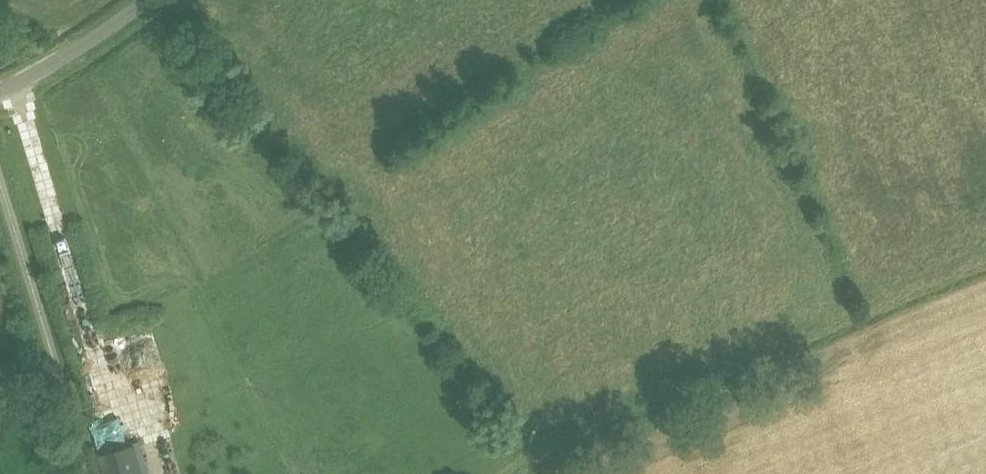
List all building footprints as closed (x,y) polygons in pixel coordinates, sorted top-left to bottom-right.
[(200,410),(185,414),(189,424),(203,420),(200,410)] [(109,473),(147,473),(138,445),(131,423),(97,433),(109,473)]
